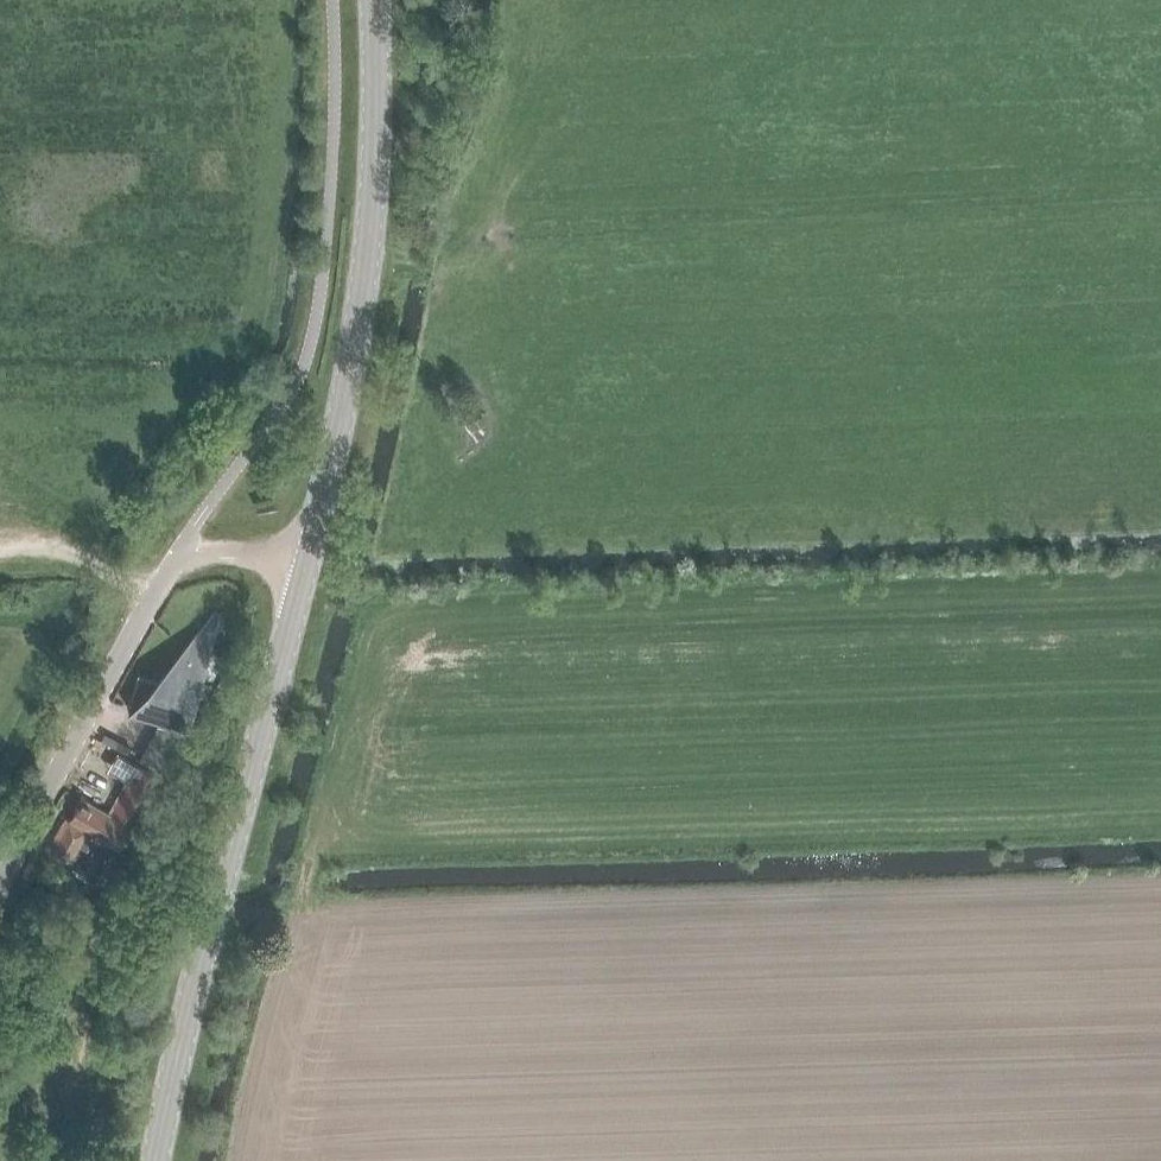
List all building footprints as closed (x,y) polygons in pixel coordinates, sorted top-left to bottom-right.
[(137,673),(127,707),(186,725),(218,615),(217,615),(213,629),(203,626),(157,679),(137,673)] [(146,742),(138,758),(169,775),(177,759),(146,742)] [(86,850),(96,833),(125,850),(164,777),(136,762),(109,813),(78,796),(67,818),(63,816),(51,838),(56,840),(51,849),(75,863),(83,848),(86,850)] [(104,868),(96,883),(109,890),(117,876),(115,875),(107,870),(104,868)]
